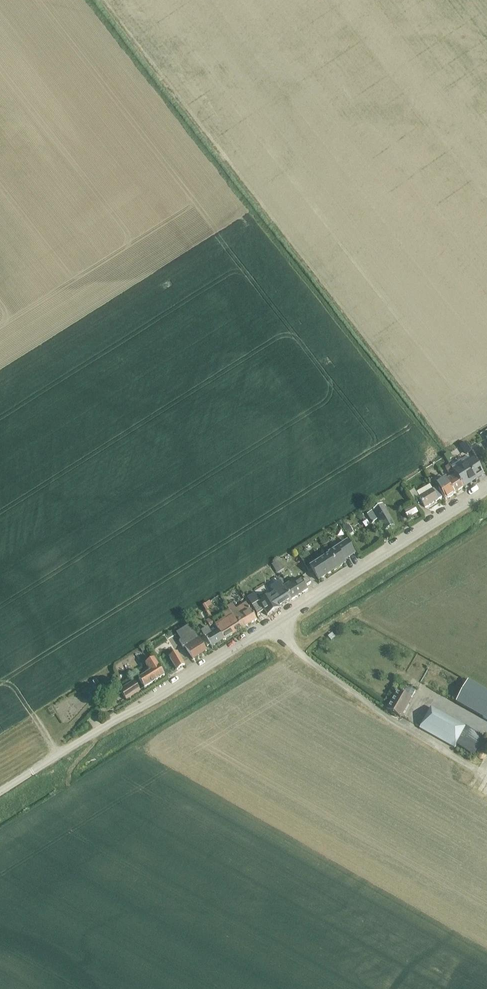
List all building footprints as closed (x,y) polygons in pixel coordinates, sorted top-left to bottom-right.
[(466,442),(462,445),(466,452),(470,450),(466,442)] [(454,474),(464,487),(482,476),(472,462),(454,474)] [(454,474),(445,480),(455,493),(464,487),(454,474)] [(445,480),(436,486),(446,500),(455,493),(445,480)] [(419,498),(425,508),(442,498),(437,488),(419,498)] [(410,493),(415,501),(419,498),(415,491),(410,493)] [(395,526),(383,505),(373,511),(385,531),(395,526)] [(415,505),(404,511),(406,516),(418,511),(415,505)] [(349,525),(347,526),(346,523),(342,526),(347,535),(353,532),(349,525)] [(311,568),(319,581),(346,564),(344,561),(355,554),(347,542),(329,554),(330,555),(311,568)] [(276,574),(284,569),(279,561),(271,566),(276,574)] [(266,565),(260,569),(264,575),(270,572),(266,565)] [(293,581),(283,588),(292,600),(308,590),(306,587),(311,583),(308,578),(302,582),(302,581),(296,585),(293,581)] [(256,598),(249,602),(257,615),(264,611),(268,616),(292,600),(283,588),(280,582),(271,588),(274,594),(260,603),(256,598)] [(235,620),(242,630),(257,620),(246,603),(236,609),(232,602),(226,606),(229,610),(235,620)] [(222,614),(226,620),(216,627),(224,641),(242,630),(235,620),(229,610),(222,614)] [(210,627),(214,624),(210,618),(206,621),(210,627)] [(224,641),(216,627),(204,635),(205,637),(203,639),(208,647),(210,645),(212,648),(224,641)] [(181,640),(179,641),(183,647),(185,646),(186,648),(194,660),(200,656),(206,652),(197,637),(198,637),(194,632),(188,636),(181,640)] [(186,666),(177,653),(169,658),(177,671),(186,666)] [(139,680),(145,689),(165,676),(154,660),(146,665),(150,672),(139,680)] [(118,689),(125,701),(132,697),(140,691),(133,680),(118,689)] [(486,720),(486,692),(468,682),(456,703),(486,720)] [(398,692),(387,710),(401,718),(411,700),(398,692)] [(456,745),(473,755),(484,738),(431,708),(420,729),(455,748),(456,745)]
